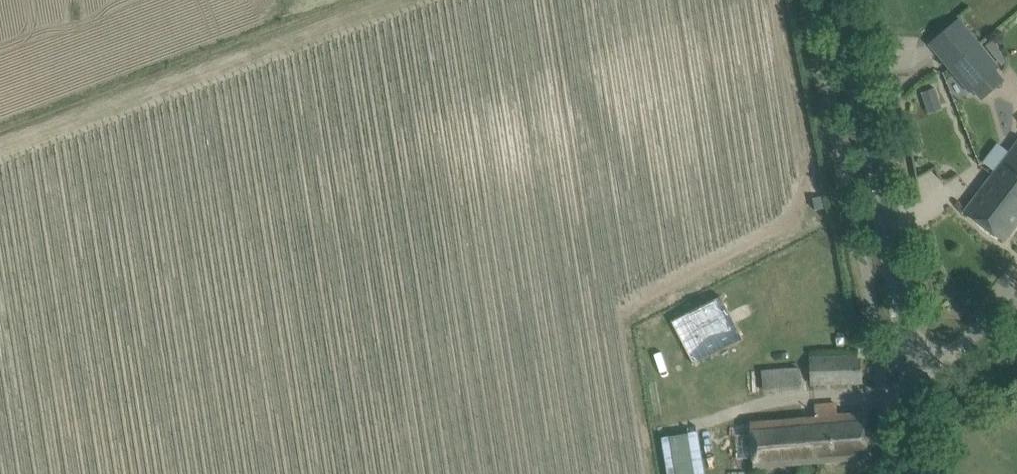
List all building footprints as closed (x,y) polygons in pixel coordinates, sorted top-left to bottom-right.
[(950,68),(981,43),(960,18),(930,43),(950,68)] [(971,92),(1000,67),(981,43),(950,68),(971,92)] [(937,89),(923,94),(929,114),(944,109),(937,89)] [(1016,192),(1016,144),(994,174),(1016,192)] [(1016,226),(1016,192),(994,174),(966,211),(1005,241),(1016,226)] [(822,196),(814,198),(817,209),(825,207),(822,196)] [(743,340),(722,298),(721,294),(672,318),(673,322),(694,364),(743,340)] [(812,384),(842,383),(862,382),(861,357),(812,359),(812,384)] [(764,387),(801,385),(800,366),(763,367),(764,387)] [(755,467),(851,459),(871,458),(867,412),(836,415),(835,404),(816,405),(816,416),(751,421),(751,425),(735,427),(738,458),(754,457),(755,467)]
